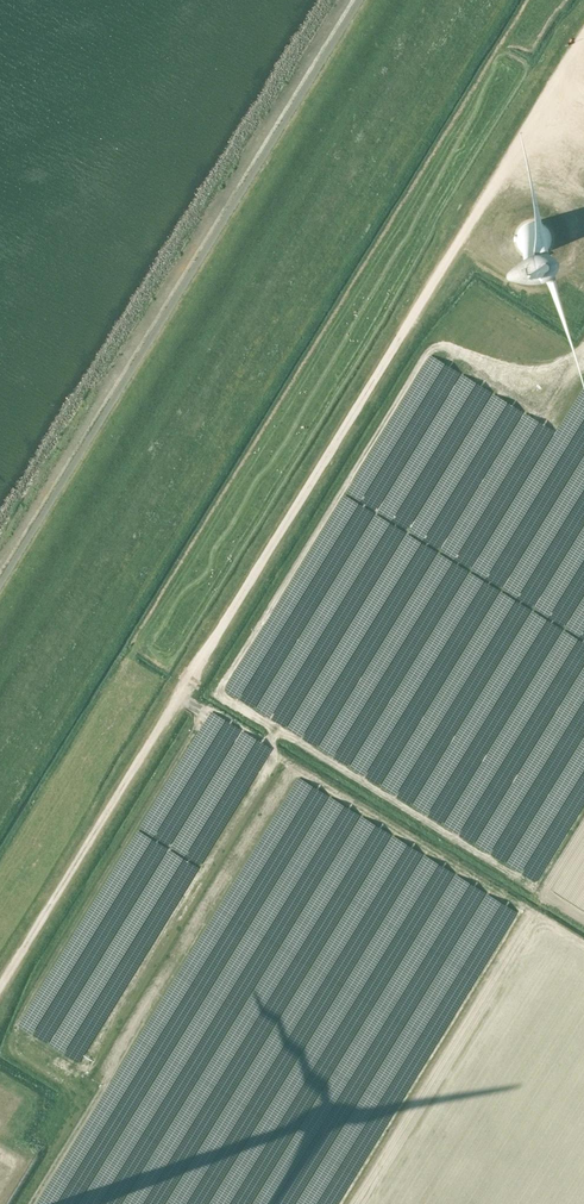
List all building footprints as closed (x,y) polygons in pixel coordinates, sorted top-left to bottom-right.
[(513,236),(512,241),(513,247),(515,252),(519,256),(524,259),(529,261),(535,261),(540,259),(545,256),(548,252),(551,247),(551,241),(551,236),(548,231),(545,226),(540,223),(535,222),(529,222),(524,223),(519,226),(515,231),(513,236)]
